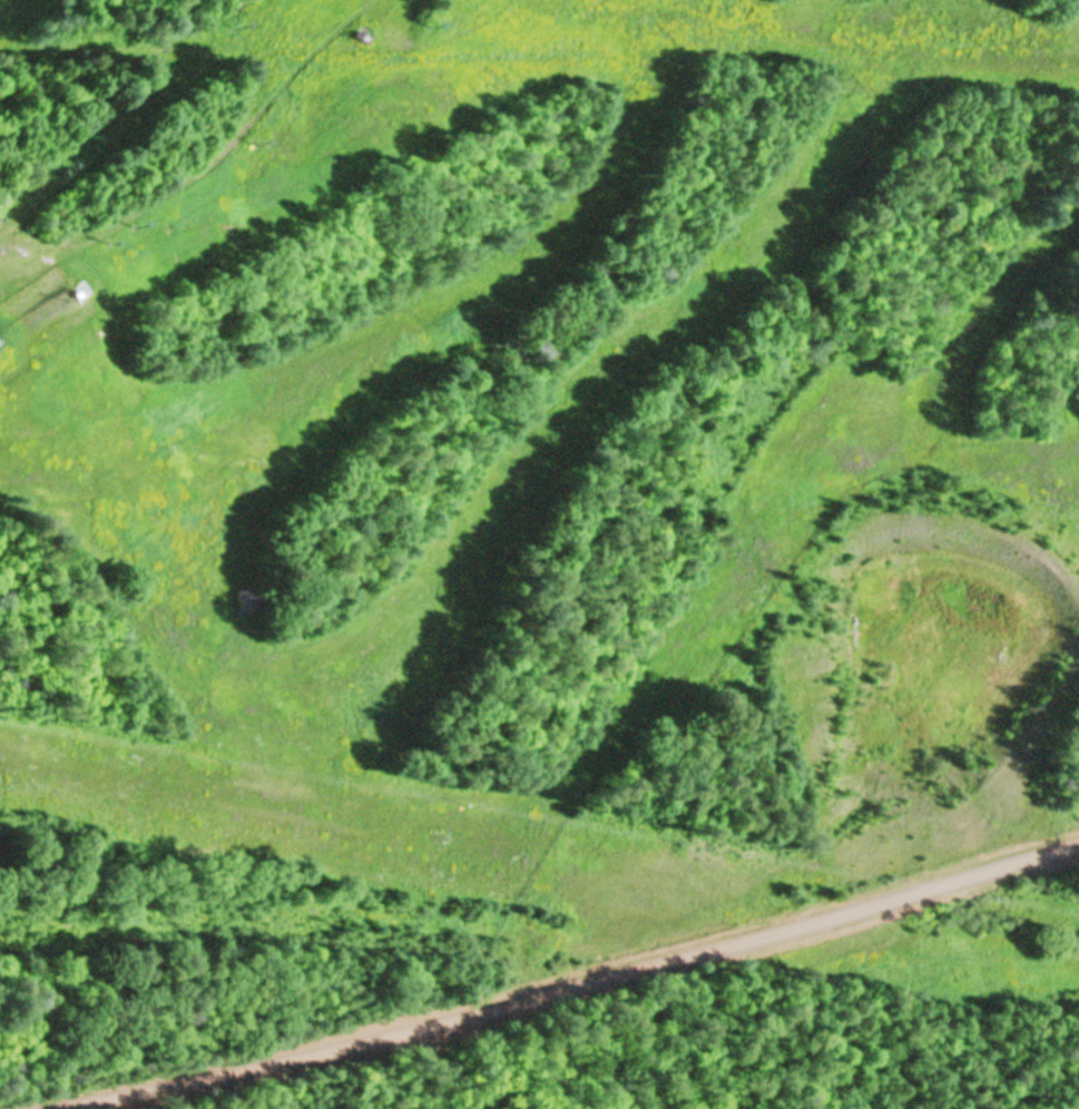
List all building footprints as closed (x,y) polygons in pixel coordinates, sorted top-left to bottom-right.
[(247,592),(234,592),(234,608),(248,608),(247,592)]
